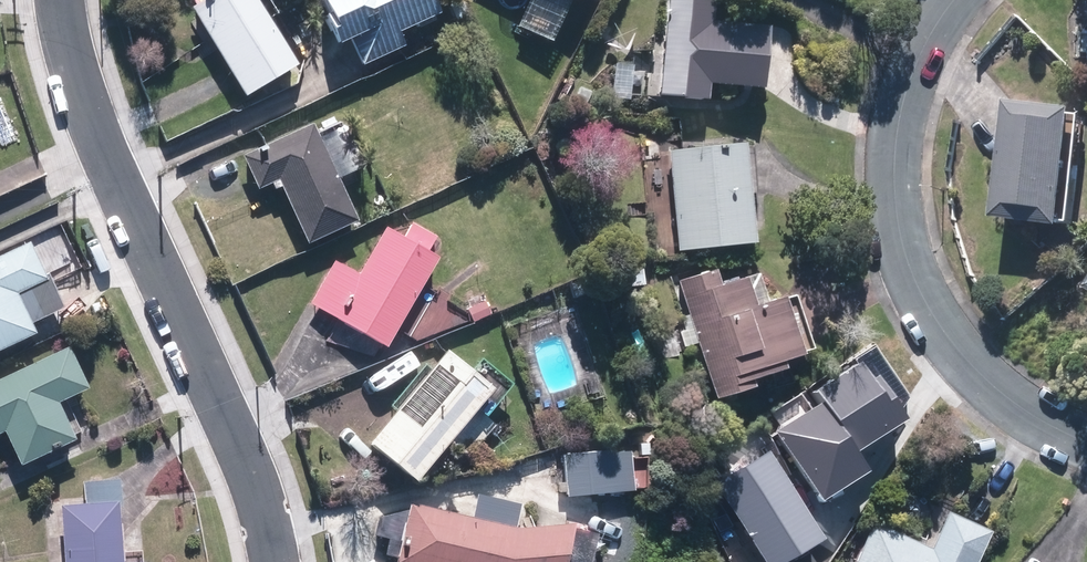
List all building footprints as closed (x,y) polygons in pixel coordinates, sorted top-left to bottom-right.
[(254,0),(202,0),(189,8),(242,96),(293,65),(254,0)] [(361,64),(402,45),(395,31),(434,13),(428,0),(317,0),(324,16),(322,17),(335,44),(348,38),(361,64)] [(682,0),(665,0),(656,95),(701,99),(703,83),(754,88),(760,29),(706,24),(708,3),(682,0)] [(1076,111),(1012,103),(999,217),(1062,225),(1076,111)] [(353,221),(309,125),(242,156),(257,189),(277,180),(305,243),(353,221)] [(736,146),(667,153),(676,249),(746,242),(736,146)] [(308,305),(383,347),(433,258),(423,252),(432,237),(412,226),(403,241),(383,229),(356,276),(332,263),(308,305)] [(33,335),(28,324),(57,310),(27,245),(0,258),(0,350),(33,335)] [(712,271),(677,282),(714,398),(764,383),(761,374),(779,369),(776,359),(807,349),(791,298),(764,306),(755,276),(717,288),(712,271)] [(466,372),(440,351),(364,442),(409,479),(444,437),(466,455),(491,425),(481,416),(507,385),(477,360),(466,372)] [(0,382),(0,433),(3,431),(18,463),(73,438),(56,403),(84,390),(66,352),(0,382)] [(877,463),(805,394),(737,465),(779,505),(812,471),(841,499),(877,463)] [(563,457),(566,495),(609,491),(605,453),(563,457)] [(394,561),(561,561),(566,525),(550,526),(513,528),(408,503),(394,561)] [(116,505),(61,509),(65,561),(120,561),(116,505)] [(981,531),(942,513),(926,549),(867,522),(849,561),(968,561),(981,531)]
